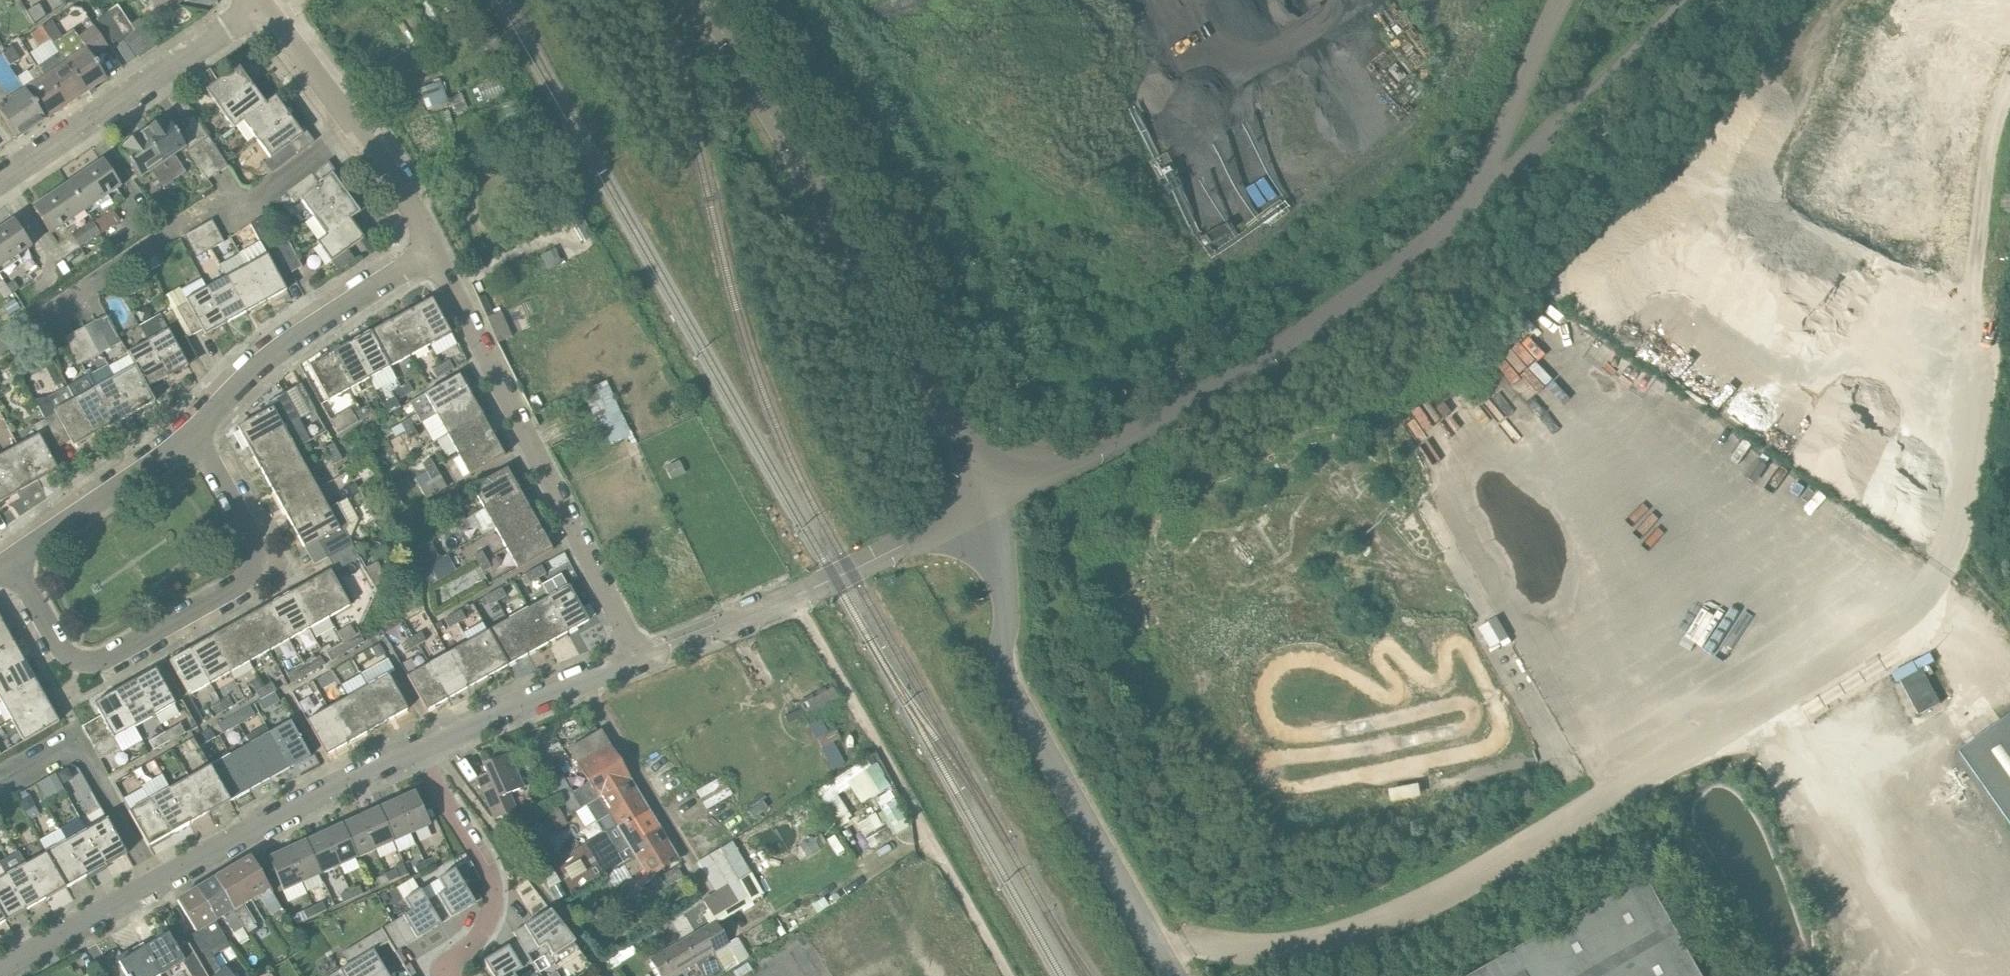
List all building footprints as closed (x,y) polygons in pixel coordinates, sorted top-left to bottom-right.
[(156,11),(174,0),(150,0),(156,11)] [(40,4),(27,11),(35,24),(47,16),(40,4)] [(108,14),(125,39),(135,32),(118,7),(108,14)] [(108,14),(97,21),(115,46),(125,39),(108,14)] [(74,30),(87,48),(66,62),(67,64),(86,93),(106,79),(98,67),(99,67),(97,63),(96,63),(92,58),(107,47),(96,30),(88,19),(74,30)] [(51,40),(53,45),(64,37),(53,20),(43,28),(51,40)] [(51,40),(43,28),(32,35),(40,47),(51,40)] [(21,59),(13,47),(2,55),(10,67),(21,59)] [(66,62),(60,53),(40,67),(66,106),(86,93),(67,64),(66,62)] [(30,74),(36,83),(25,90),(45,120),(66,106),(40,67),(30,74)] [(206,91),(220,109),(253,86),(239,67),(206,91)] [(420,87),(427,109),(449,102),(443,80),(420,87)] [(234,128),(236,126),(244,121),(266,104),(253,86),(220,109),(234,128)] [(24,88),(7,100),(0,105),(0,114),(17,139),(45,120),(25,90),(24,88)] [(255,137),(257,140),(290,116),(276,97),(266,104),(244,121),(236,126),(247,142),(255,137)] [(209,137),(203,128),(192,111),(181,119),(198,145),(209,137)] [(270,159),(265,163),(273,173),(298,154),(291,144),(304,135),(290,116),(257,140),(270,159)] [(175,156),(187,149),(171,125),(166,119),(143,134),(174,181),(186,173),(175,156)] [(188,151),(198,145),(181,119),(171,125),(187,149),(188,151)] [(236,131),(234,128),(222,137),(224,140),(236,131)] [(163,189),(174,181),(143,134),(120,150),(140,180),(152,173),(163,189)] [(207,181),(218,174),(200,148),(211,141),(209,137),(198,145),(188,151),(196,165),(207,181)] [(200,148),(218,174),(228,167),(217,150),(211,141),(200,148)] [(104,200),(122,188),(104,161),(86,173),(104,200)] [(87,212),(104,200),(86,173),(68,184),(87,212)] [(300,199),(314,218),(347,194),(332,175),(320,184),(312,174),(287,193),(295,203),(300,199)] [(69,224),(87,212),(68,184),(51,196),(69,224)] [(176,197),(175,203),(179,209),(188,202),(182,193),(176,197)] [(314,218),(327,236),(351,220),(360,213),(347,194),(314,218)] [(52,236),(69,224),(51,196),(33,208),(52,236)] [(110,210),(94,223),(101,233),(101,235),(103,234),(119,222),(110,210)] [(251,225),(260,243),(265,252),(277,246),(262,218),(251,225)] [(81,247),(101,233),(94,223),(92,220),(72,234),(81,247)] [(185,235),(191,245),(218,231),(213,220),(185,235)] [(351,220),(327,236),(317,243),(332,263),(364,239),(351,220)] [(33,248),(14,221),(0,230),(0,237),(15,260),(33,248)] [(224,242),(218,231),(191,245),(197,257),(222,244),(225,242),(224,242)] [(15,260),(0,237),(0,270),(15,260)] [(303,268),(288,240),(277,246),(292,273),(303,268)] [(260,243),(240,254),(240,255),(247,267),(266,302),(287,291),(287,290),(297,284),(292,273),(277,246),(265,252),(260,243)] [(160,254),(159,255),(146,262),(151,271),(165,263),(160,254)] [(266,302),(247,267),(227,278),(246,313),(266,302)] [(226,324),(246,313),(227,278),(207,289),(226,324)] [(0,281),(0,294),(4,300),(13,294),(7,286),(3,279),(0,281)] [(20,289),(15,280),(7,286),(13,294),(20,289)] [(205,335),(226,324),(207,289),(186,300),(187,302),(176,308),(192,336),(203,330),(205,335)] [(21,308),(15,299),(4,305),(10,315),(21,308)] [(411,311),(431,346),(451,334),(432,299),(411,311)] [(153,317),(147,306),(137,312),(143,322),(153,317)] [(162,316),(139,327),(147,342),(148,341),(168,377),(188,366),(176,344),(187,338),(172,311),(162,317),(162,316)] [(410,357),(431,346),(411,311),(391,322),(410,357)] [(95,321),(111,349),(121,343),(116,333),(107,315),(95,321)] [(85,327),(100,355),(111,349),(95,321),(85,327)] [(390,368),(410,357),(391,322),(371,333),(390,368)] [(74,333),(89,361),(100,355),(85,327),(74,333)] [(62,339),(72,357),(78,367),(89,361),(74,333),(62,339)] [(370,379),(390,368),(371,333),(351,344),(370,379)] [(136,367),(148,388),(168,377),(148,341),(147,342),(127,353),(135,367),(136,367)] [(350,390),(370,379),(351,344),(331,355),(350,390)] [(329,401),(350,390),(331,355),(310,366),(329,401)] [(441,365),(446,373),(454,368),(449,360),(441,365)] [(437,378),(446,373),(441,365),(433,370),(437,378)] [(135,367),(116,378),(135,413),(155,402),(148,388),(136,367),(135,367)] [(437,415),(471,395),(460,375),(425,394),(437,415)] [(114,424),(135,413),(116,378),(95,389),(114,424)] [(631,437),(607,381),(583,392),(599,429),(603,428),(611,446),(631,437)] [(401,387),(406,396),(414,391),(409,383),(401,387)] [(71,441),(74,446),(94,435),(75,401),(67,384),(60,392),(48,398),(35,400),(45,419),(60,447),(71,441)] [(397,400),(406,396),(401,387),(393,391),(397,400)] [(94,435),(114,424),(95,389),(75,401),(94,435)] [(447,435),(482,415),(471,395),(437,415),(447,435)] [(360,409),(365,419),(374,414),(369,405),(360,409)] [(250,449),(285,429),(273,408),(238,428),(250,449)] [(357,423),(365,419),(360,409),(352,414),(357,423)] [(458,455),(493,435),(482,415),(447,435),(458,455)] [(38,436),(19,446),(38,482),(59,471),(49,453),(60,447),(45,419),(34,425),(38,436)] [(405,433),(414,428),(409,419),(400,424),(405,433)] [(414,428),(405,433),(410,441),(419,436),(414,428)] [(261,469),(296,450),(285,429),(250,449),(261,469)] [(458,455),(470,476),(505,456),(493,435),(458,455)] [(325,449),(329,457),(338,452),(334,444),(325,449)] [(38,482),(19,446),(0,457),(0,460),(18,493),(38,482)] [(272,489),(307,470),(296,450),(261,469),(272,489)] [(338,452),(329,457),(334,465),(343,460),(338,452)] [(427,471),(436,467),(431,458),(422,462),(427,471)] [(18,493),(0,460),(0,502),(18,493)] [(436,467),(427,471),(427,472),(431,480),(440,476),(436,467)] [(484,509),(519,490),(507,469),(473,488),(484,509)] [(283,509),(318,489),(307,470),(272,489),(283,509)] [(345,488),(349,497),(360,491),(355,483),(345,488)] [(294,529),(329,509),(318,489),(283,509),(294,529)] [(495,529),(530,509),(519,490),(484,509),(495,529)] [(328,558),(353,544),(347,532),(349,525),(338,504),(329,509),(294,529),(305,549),(320,541),(328,558)] [(506,549),(541,529),(530,509),(495,529),(506,549)] [(456,524),(465,520),(460,511),(452,516),(456,524)] [(465,520),(456,524),(461,533),(469,528),(465,520)] [(506,549),(518,570),(553,550),(541,529),(506,549)] [(432,541),(415,549),(422,563),(439,555),(432,541)] [(353,544),(328,558),(336,571),(360,558),(353,544)] [(478,564),(487,560),(483,551),(474,556),(478,564)] [(451,573),(452,573),(444,558),(443,558),(430,565),(438,580),(451,573)] [(487,560),(478,564),(483,573),(492,568),(487,560)] [(367,568),(376,587),(386,581),(376,563),(367,568)] [(533,570),(538,579),(546,574),(542,566),(533,570)] [(530,583),(538,579),(533,570),(525,574),(530,583)] [(330,618),(350,606),(331,571),(310,583),(330,618)] [(514,581),(518,590),(525,586),(526,584),(521,577),(514,581)] [(310,629),(330,618),(310,583),(290,594),(310,629)] [(548,598),(568,633),(589,621),(569,586),(548,598)] [(494,592),(498,601),(507,597),(502,588),(494,592)] [(490,606),(498,601),(494,592),(485,597),(490,606)] [(290,640),(310,629),(290,594),(270,605),(290,640)] [(548,644),(568,633),(548,598),(529,609),(548,644)] [(270,651),(290,640),(270,605),(250,616),(270,651)] [(583,609),(589,620),(596,616),(590,605),(583,609)] [(528,655),(548,644),(529,609),(509,620),(528,655)] [(453,615),(458,623),(466,619),(461,611),(453,615)] [(450,628),(458,623),(453,615),(445,619),(450,628)] [(250,662),(270,651),(250,616),(231,627),(250,662)] [(508,666),(528,655),(509,620),(488,631),(508,666)] [(442,621),(434,625),(438,630),(445,626),(442,621)] [(14,642),(3,622),(0,624),(0,650),(14,642)] [(230,674),(250,662),(231,627),(211,638),(230,674)] [(488,677),(508,666),(488,631),(468,643),(488,677)] [(413,637),(418,646),(426,641),(421,632),(413,637)] [(360,633),(344,643),(349,651),(365,642),(360,633)] [(410,650),(418,646),(413,637),(405,641),(410,650)] [(210,685),(230,674),(211,638),(191,649),(210,685)] [(25,662),(14,642),(0,650),(0,677),(25,662)] [(332,661),(349,651),(344,643),(327,653),(332,661)] [(371,648),(378,659),(385,655),(379,643),(371,648)] [(468,689),(488,677),(468,643),(448,654),(468,689)] [(190,696),(210,685),(191,649),(170,661),(190,696)] [(1931,664),(1935,662),(1930,653),(1909,665),(1914,673),(1900,681),(1919,716),(1937,706),(1941,704),(1929,683),(1921,669),(1931,664)] [(448,700),(468,689),(448,654),(428,665),(448,700)] [(304,666),(309,673),(325,664),(321,656),(304,666)] [(37,682),(25,662),(0,677),(0,699),(2,702),(37,682)] [(427,711),(448,700),(428,665),(408,676),(427,711)] [(292,683),(309,673),(304,666),(288,675),(292,683)] [(154,716),(176,704),(156,669),(135,681),(154,716)] [(368,687),(387,722),(408,710),(389,675),(368,687)] [(257,691),(265,687),(260,677),(251,682),(257,691)] [(135,727),(154,716),(135,681),(115,692),(135,727)] [(13,722),(48,702),(37,682),(2,702),(13,722)] [(269,695),(275,692),(276,691),(272,683),(265,687),(269,695)] [(269,695),(265,687),(257,691),(261,700),(269,695)] [(367,733),(387,722),(368,687),(347,698),(367,733)] [(833,689),(800,705),(806,716),(838,700),(833,689)] [(114,739),(115,738),(135,727),(115,692),(95,703),(102,716),(108,727),(114,738),(114,739)] [(275,692),(269,695),(261,700),(258,702),(263,710),(280,701),(275,692)] [(220,702),(225,710),(234,705),(229,697),(220,702)] [(347,744),(367,733),(347,698),(327,709),(347,744)] [(48,702),(13,722),(24,742),(59,722),(48,702)] [(216,715),(225,710),(220,702),(212,707),(216,715)] [(233,715),(238,724),(255,715),(250,706),(233,715)] [(327,755),(347,744),(327,709),(307,720),(327,755)] [(223,733),(238,724),(233,715),(218,724),(223,733)] [(82,727),(88,738),(108,727),(102,716),(82,727)] [(1971,769),(2009,824),(2009,717),(1960,753),(1971,769)] [(590,719),(580,724),(585,733),(595,728),(590,719)] [(270,734),(289,769),(310,757),(291,722),(270,734)] [(164,733),(169,743),(185,733),(180,724),(164,733)] [(88,738),(94,749),(114,738),(108,727),(88,738)] [(199,747),(215,738),(210,728),(201,733),(198,727),(191,730),(199,747)] [(598,799),(630,780),(600,731),(569,750),(598,799)] [(154,751),(169,743),(164,733),(150,742),(154,751)] [(269,780),(289,769),(270,734),(250,745),(269,780)] [(101,760),(120,749),(115,738),(114,739),(114,738),(94,749),(101,760)] [(192,739),(181,746),(185,755),(196,749),(192,739)] [(250,791),(269,780),(250,745),(230,756),(250,791)] [(230,802),(250,791),(230,756),(210,767),(230,802)] [(883,775),(871,756),(814,793),(820,803),(869,771),(875,780),(883,775)] [(511,794),(525,788),(511,758),(502,762),(501,758),(483,766),(488,775),(477,780),(495,821),(518,811),(511,794)] [(532,758),(525,764),(535,774),(542,768),(532,758)] [(209,814),(230,802),(210,767),(189,778),(209,814)] [(68,768),(57,774),(63,785),(74,779),(68,768)] [(61,785),(56,774),(41,782),(47,793),(61,785)] [(586,807),(594,801),(589,793),(578,800),(563,774),(551,781),(572,815),(586,807)] [(696,792),(707,810),(733,795),(722,777),(696,792)] [(888,784),(883,777),(861,790),(866,798),(888,784)] [(189,825),(209,814),(189,778),(169,790),(189,825)] [(619,830),(649,812),(630,780),(598,799),(594,801),(586,807),(596,823),(609,816),(615,826),(606,832),(607,834),(619,830)] [(169,836),(189,825),(169,790),(149,801),(169,836)] [(412,835),(431,826),(416,792),(397,801),(412,835)] [(24,813),(36,806),(30,796),(18,802),(24,813)] [(149,847),(169,836),(149,801),(129,812),(149,847)] [(394,843),(412,835),(397,801),(379,809),(394,843)] [(568,825),(554,801),(542,808),(556,831),(568,825)] [(907,817),(898,801),(883,810),(892,826),(907,817)] [(376,851),(394,843),(379,809),(361,817),(376,851)] [(606,875),(607,876),(624,866),(637,858),(638,860),(653,851),(645,839),(660,830),(649,812),(619,830),(607,834),(619,853),(628,848),(630,850),(616,859),(606,843),(592,852),(606,875)] [(358,860),(376,851),(361,817),(342,825),(358,860)] [(87,831),(106,866),(127,855),(108,819),(87,831)] [(889,832),(884,823),(869,831),(864,834),(869,844),(889,832)] [(340,868),(358,860),(342,825),(324,833),(340,868)] [(35,838),(40,848),(61,838),(56,828),(35,838)] [(643,871),(648,879),(678,860),(660,830),(645,839),(653,851),(638,860),(637,858),(624,866),(631,878),(643,871)] [(86,878),(106,866),(87,831),(66,843),(86,878)] [(320,876),(340,868),(324,833),(305,842),(320,876)] [(820,850),(812,837),(799,844),(807,857),(820,850)] [(303,884),(320,876),(305,842),(288,850),(303,884)] [(424,862),(428,870),(452,859),(444,842),(430,849),(434,858),(424,862)] [(66,889),(86,878),(66,843),(46,854),(66,889)] [(742,908),(753,902),(722,848),(699,861),(717,891),(702,900),(713,919),(739,903),(742,908)] [(284,893),(303,884),(288,850),(269,858),(284,893)] [(45,900),(66,889),(46,854),(26,865),(45,900)] [(283,910),(261,875),(251,858),(231,869),(251,902),(259,897),(272,917),(283,910)] [(419,874),(428,870),(424,862),(415,866),(419,874)] [(26,912),(45,900),(26,865),(6,876),(26,912)] [(659,891),(683,877),(677,867),(653,881),(659,891)] [(244,906),(251,902),(231,869),(214,880),(232,911),(245,927),(251,937),(260,932),(244,906)] [(386,874),(390,882),(399,878),(396,870),(386,874)] [(476,904),(455,870),(438,879),(445,891),(428,902),(441,925),(476,904)] [(380,886),(390,882),(386,874),(377,878),(380,886)] [(26,912),(6,876),(0,880),(0,914),(5,923),(26,912)] [(1650,878),(1471,975),(1704,975),(1650,878)] [(224,918),(234,934),(245,927),(232,911),(214,880),(195,891),(215,922),(215,923),(224,918)] [(558,900),(567,896),(560,883),(551,888),(558,900)] [(350,891),(353,898),(363,894),(360,887),(350,891)] [(421,890),(404,900),(411,912),(393,923),(406,946),(441,925),(428,902),(421,890)] [(226,940),(215,923),(215,922),(195,891),(178,901),(197,932),(186,939),(188,943),(196,955),(208,975),(215,975),(222,970),(221,970),(209,950),(226,940)] [(343,902),(353,898),(350,891),(340,895),(343,902)] [(479,894),(473,898),(476,903),(483,899),(479,894)] [(834,894),(826,899),(825,898),(814,906),(820,914),(831,907),(839,901),(834,894)] [(313,907),(316,915),(326,910),(323,903),(313,907)] [(316,915),(313,907),(303,912),(307,919),(316,915)] [(528,955),(529,954),(547,943),(554,955),(576,941),(551,911),(513,933),(518,941),(519,940),(528,955)] [(725,973),(714,953),(729,944),(717,923),(715,922),(683,941),(696,964),(703,975),(719,975),(725,973)] [(343,975),(376,975),(385,970),(374,952),(389,943),(395,953),(406,946),(393,923),(382,930),(381,929),(380,930),(381,930),(343,953),(350,964),(340,971),(343,975)] [(781,926),(776,930),(781,937),(786,934),(781,926)] [(188,943),(178,949),(169,934),(144,949),(161,975),(196,955),(188,943)] [(493,975),(517,975),(515,973),(534,962),(529,954),(528,955),(519,940),(518,941),(484,961),(493,975)] [(659,975),(675,975),(696,964),(683,941),(650,960),(659,975)] [(631,944),(606,960),(612,970),(637,953),(631,944)] [(161,975),(144,949),(119,963),(127,975),(126,975),(160,975),(161,975)] [(586,959),(575,966),(581,975),(592,969),(586,959)] [(226,966),(221,970),(222,970),(215,975),(234,975),(226,966)] [(257,975),(261,975),(265,974),(261,967),(254,972),(257,975)]
